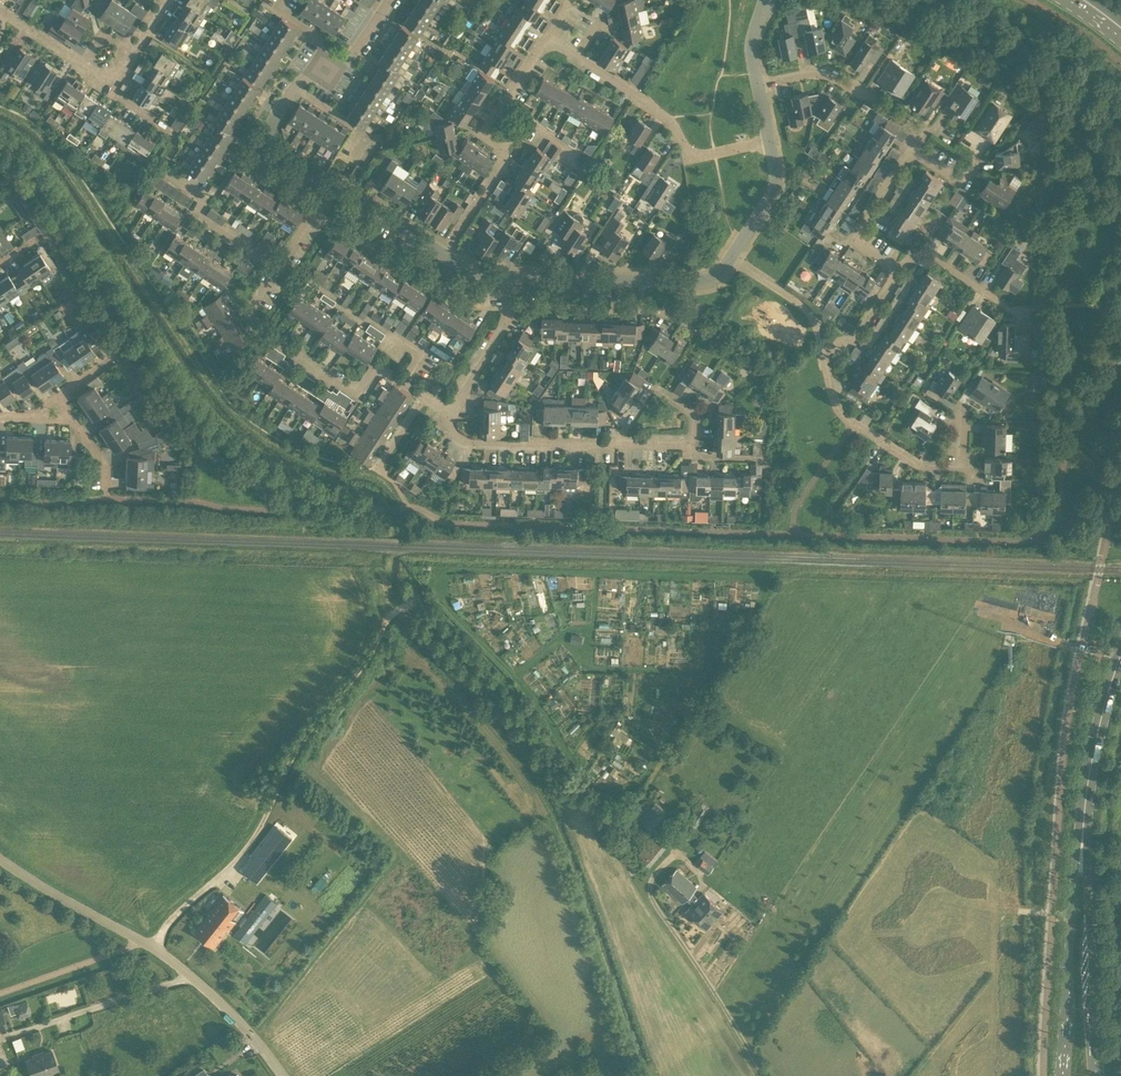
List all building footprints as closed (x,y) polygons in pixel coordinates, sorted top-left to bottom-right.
[(73,7),(65,18),(83,29),(91,18),(79,10),(82,6),(89,4),(88,0),(75,0),(71,6),(73,7)] [(113,23),(124,6),(115,0),(111,0),(101,15),(113,23)] [(186,2),(205,15),(211,5),(213,7),(219,0),(188,0),(186,2)] [(312,17),(323,0),(307,0),(299,14),(303,17),(306,13),(312,17)] [(312,17),(310,21),(314,24),(317,21),(323,25),(321,28),(339,1),(337,0),(333,0),(330,5),(323,1),(324,0),(323,0),(312,17)] [(436,10),(421,0),(413,0),(413,1),(416,3),(412,10),(428,21),(436,26),(439,21),(431,16),(436,10)] [(436,10),(443,15),(446,10),(439,5),(442,0),(421,0),(436,10)] [(535,20),(541,10),(526,0),(525,0),(519,9),(517,7),(517,8),(535,20)] [(541,10),(547,1),(547,0),(526,0),(541,10)] [(553,4),(559,8),(562,4),(557,0),(555,0),(553,4)] [(597,2),(608,9),(614,0),(598,0),(597,2)] [(618,1),(620,14),(638,10),(645,9),(643,0),(621,0),(618,1)] [(339,1),(321,28),(326,31),(328,28),(335,32),(346,15),(350,18),(354,11),(350,9),(350,8),(346,5),(341,12),(334,8),(339,1)] [(136,2),(130,10),(124,6),(113,23),(125,31),(133,19),(139,23),(147,10),(136,2)] [(183,7),(179,4),(176,8),(199,24),(205,15),(186,2),(183,7)] [(556,13),(559,8),(553,4),(549,9),(556,13)] [(461,10),(466,13),(469,8),(464,5),(461,10)] [(431,32),(424,27),(428,21),(412,10),(411,9),(408,7),(405,12),(409,14),(404,21),(428,37),(431,32)] [(797,21),(796,21),(800,36),(806,34),(810,51),(825,48),(821,27),(812,29),(809,18),(808,18),(806,7),(794,10),(797,21)] [(173,12),(178,15),(175,20),(193,33),(199,24),(176,8),(173,12)] [(535,20),(517,8),(511,17),(527,28),(533,18),(535,20)] [(638,10),(620,14),(623,27),(640,24),(638,10)] [(800,36),(796,21),(794,10),(786,12),(788,22),(784,23),(786,35),(778,37),(783,57),(797,54),(794,37),(800,36)] [(262,19),(263,14),(256,12),(253,24),(263,27),(265,19),(262,19)] [(850,18),(845,14),(831,35),(839,40),(834,47),(845,54),(855,39),(848,34),(853,27),(847,23),(850,18)] [(274,28),(295,41),(291,39),(295,33),(299,35),(302,30),(282,17),(277,24),(270,19),(267,24),(274,28)] [(527,28),(511,17),(504,26),(520,37),(527,28)] [(64,33),(76,41),(83,29),(65,18),(61,25),(55,21),(48,31),(60,39),(64,33)] [(543,18),(540,23),(547,27),(550,23),(543,18)] [(183,39),(187,42),(193,33),(175,20),(162,39),(176,49),(183,39)] [(258,34),(261,29),(251,22),(248,27),(258,34)] [(399,30),(395,36),(419,52),(421,47),(414,43),(419,36),(398,23),(395,27),(399,30)] [(544,32),(547,27),(540,23),(537,28),(544,32)] [(640,24),(623,27),(626,40),(637,38),(643,37),(640,24)] [(498,36),(514,46),(520,37),(504,26),(498,36)] [(267,39),(284,50),(288,44),(292,46),(295,41),(274,28),(270,35),(263,30),(260,35),(267,39)] [(212,35),(217,39),(220,34),(215,30),(212,35)] [(220,34),(217,39),(223,42),(225,47),(231,51),(241,36),(231,30),(226,38),(220,34)] [(877,38),(869,33),(850,62),(861,69),(869,58),(874,61),(882,51),(876,47),(878,44),(875,42),(877,38)] [(387,47),(411,63),(414,59),(407,54),(411,47),(418,52),(419,52),(395,36),(391,34),(388,39),(392,41),(387,47)] [(492,45),(508,56),(514,46),(498,36),(492,45)] [(529,36),(526,41),(533,45),(536,40),(529,36)] [(606,48),(623,59),(631,48),(624,43),(614,36),(606,48)] [(160,43),(152,38),(147,47),(152,50),(156,45),(158,47),(160,43)] [(640,44),(635,41),(637,38),(626,40),(624,43),(631,48),(633,44),(638,47),(640,44)] [(260,51),(259,51),(277,61),(281,55),(284,57),(287,52),(284,50),(267,39),(263,46),(255,41),(252,46),(260,51)] [(529,50),(533,45),(526,41),(523,46),(529,50)] [(411,63),(387,47),(384,45),(381,50),(384,52),(380,59),(400,72),(404,74),(407,70),(400,65),(404,59),(411,63)] [(486,55),(502,65),(508,56),(492,45),(486,55)] [(22,77),(36,57),(20,47),(12,59),(6,55),(0,64),(0,73),(6,77),(10,69),(22,77)] [(616,70),(623,59),(606,48),(598,59),(616,70)] [(163,50),(154,64),(173,76),(178,67),(174,64),(177,60),(163,50)] [(245,57),(252,62),(269,72),(273,66),(277,68),(280,63),(277,62),(277,61),(259,51),(255,57),(248,52),(248,53),(245,57)] [(495,75),(502,65),(486,55),(479,65),(495,75)] [(517,55),(514,60),(520,64),(523,59),(517,55)] [(396,78),(400,72),(380,59),(377,63),(380,65),(376,72),(400,87),(403,83),(396,78)] [(885,85),(900,94),(914,73),(892,59),(883,73),(890,78),(885,85)] [(517,69),(520,64),(514,60),(510,65),(517,69)] [(649,65),(642,61),(630,80),(637,84),(649,65)] [(137,66),(167,85),(173,76),(154,64),(150,69),(139,62),(137,66)] [(270,79),(273,75),(269,72),(252,62),(248,68),(241,63),(238,68),(245,73),(262,84),(266,77),(270,79)] [(458,62),(453,69),(458,72),(462,66),(458,62)] [(49,82),(57,71),(45,63),(33,81),(39,84),(35,90),(40,94),(47,98),(55,86),(49,82)] [(957,64),(953,69),(959,73),(962,67),(957,64)] [(142,82),(161,94),(167,85),(137,66),(134,70),(145,77),(142,82)] [(454,79),(458,72),(453,69),(449,76),(454,79)] [(393,83),(400,88),(400,87),(376,72),(373,70),(370,74),(373,77),(369,83),(393,99),(396,94),(388,90),(393,83)] [(479,70),(472,81),(487,91),(494,80),(479,70)] [(511,78),(504,74),(501,79),(508,83),(511,78)] [(994,80),(986,75),(984,80),(985,84),(989,87),(994,80)] [(228,83),(231,85),(255,101),(256,101),(252,99),(256,92),(260,94),(263,90),(243,76),(238,83),(231,79),(231,78),(228,83)] [(535,93),(547,100),(555,84),(543,77),(535,93)] [(930,102),(933,104),(942,91),(924,78),(909,101),(924,110),(930,102)] [(55,99),(64,105),(80,81),(76,79),(73,83),(67,80),(55,99)] [(80,81),(64,105),(73,111),(85,92),(80,88),(83,84),(80,81)] [(358,92),(378,106),(378,105),(385,110),(388,105),(381,101),(385,94),(393,99),(369,83),(365,81),(362,85),(366,88),(362,94),(358,92)] [(472,81),(464,92),(479,102),(487,91),(472,81)] [(126,91),(129,86),(123,82),(120,87),(126,91)] [(155,103),(161,94),(142,82),(133,95),(148,105),(150,100),(155,103)] [(11,83),(6,93),(14,97),(19,86),(11,83)] [(443,94),(448,88),(443,85),(441,83),(435,84),(433,87),(439,91),(443,94)] [(558,106),(567,90),(555,84),(547,100),(558,106)] [(252,106),(255,101),(231,85),(235,88),(231,94),(224,90),(220,94),(228,99),(245,110),(249,103),(252,106)] [(966,89),(960,85),(956,90),(943,110),(950,114),(954,109),(965,116),(977,97),(966,89)] [(419,89),(415,95),(421,98),(424,92),(419,89)] [(570,112),(578,97),(567,90),(558,106),(570,112)] [(439,101),(443,94),(439,91),(434,98),(439,101)] [(85,92),(73,111),(86,119),(99,100),(85,92)] [(354,105),(351,103),(370,117),(371,117),(374,119),(378,121),(389,128),(392,124),(389,122),(381,117),(374,112),(378,106),(358,92),(355,96),(359,99),(354,105)] [(455,102),(472,113),(479,102),(464,92),(457,103),(455,102)] [(811,115),(814,114),(818,93),(807,95),(807,93),(793,96),(794,105),(787,106),(791,125),(804,122),(802,114),(810,112),(811,115)] [(827,99),(818,93),(814,114),(820,118),(822,114),(831,120),(841,104),(829,96),(827,99)] [(401,105),(405,99),(398,95),(394,100),(401,105)] [(578,97),(570,112),(581,119),(590,103),(578,97)] [(220,110),(241,123),(237,121),(242,114),(245,117),(248,112),(245,110),(228,99),(224,106),(217,101),(216,101),(213,106),(220,110)] [(86,119),(90,122),(99,128),(110,112),(112,109),(99,100),(86,119)] [(536,109),(525,101),(520,108),(532,115),(536,109)] [(190,102),(186,107),(191,111),(194,105),(190,102)] [(447,113),(454,118),(464,125),(472,113),(455,102),(447,113)] [(300,127),(296,134),(296,135),(312,111),(314,107),(309,104),(307,108),(300,103),(289,120),(285,127),(289,130),(294,123),(300,127)] [(374,119),(371,117),(370,117),(351,103),(348,108),(351,110),(346,117),(371,132),(374,128),(370,125),(374,119)] [(592,128),(602,110),(590,103),(581,119),(593,125),(592,128)] [(994,103),(976,130),(992,141),(1010,114),(994,103)] [(30,113),(37,118),(40,113),(33,109),(30,113)] [(238,128),(241,123),(220,110),(216,117),(209,112),(206,117),(217,124),(216,124),(237,137),(237,136),(230,132),(234,125),(238,128)] [(614,116),(602,110),(592,128),(604,134),(614,116)] [(307,142),(323,118),(325,115),(320,112),(318,115),(312,111),(296,135),(300,138),(305,130),(312,135),(307,142)] [(1045,111),(1041,114),(1045,120),(1034,128),(1038,134),(1049,126),(1049,125),(1053,122),(1045,111)] [(114,135),(123,121),(110,112),(99,128),(97,131),(107,137),(110,133),(114,135)] [(880,124),(873,134),(890,145),(895,137),(893,136),(895,132),(899,126),(878,112),(873,119),(880,124)] [(452,120),(454,118),(447,113),(444,118),(441,123),(435,124),(436,129),(438,137),(455,134),(452,120)] [(47,120),(52,123),(55,119),(50,115),(47,120)] [(540,121),(547,126),(550,121),(544,116),(540,121)] [(1018,128),(1027,122),(1023,116),(1014,122),(1018,128)] [(183,122),(176,118),(171,126),(178,130),(183,122)] [(329,122),(323,118),(307,142),(312,145),(316,138),(323,142),(319,147),(334,126),(334,125),(336,122),(332,119),(329,122)] [(60,122),(55,119),(52,123),(57,127),(60,122)] [(199,119),(195,125),(202,130),(205,125),(206,126),(206,124),(199,119)] [(637,141),(631,151),(640,157),(647,146),(642,142),(651,127),(639,119),(628,135),(637,141)] [(124,149),(137,130),(123,121),(114,135),(118,138),(115,143),(124,149)] [(557,125),(550,121),(547,126),(553,130),(557,125)] [(234,141),(237,137),(216,124),(212,130),(206,126),(205,125),(202,130),(209,135),(230,148),(226,145),(231,139),(234,141)] [(340,130),(334,126),(319,147),(318,149),(323,152),(327,145),(334,149),(347,129),(343,126),(340,130)] [(137,130),(124,149),(133,154),(149,131),(145,128),(142,133),(137,130)] [(153,134),(149,131),(133,154),(142,160),(143,160),(154,142),(155,142),(149,138),(153,134)] [(67,137),(72,141),(75,136),(70,132),(67,137)] [(92,142),(98,145),(101,137),(95,134),(92,142)] [(455,134),(438,137),(440,151),(446,149),(453,154),(456,156),(461,149),(458,147),(455,134)] [(561,139),(568,143),(571,138),(564,134),(561,139)] [(890,145),(873,134),(866,146),(880,155),(882,152),(884,154),(890,145)] [(195,141),(198,143),(221,157),(219,156),(223,150),(227,152),(230,148),(209,135),(205,141),(198,136),(195,141)] [(81,140),(75,136),(72,141),(78,144),(81,140)] [(578,142),(571,138),(568,143),(574,147),(578,142)] [(467,139),(461,149),(456,156),(463,160),(459,166),(463,170),(479,146),(467,139)] [(1020,163),(1019,153),(1017,139),(1000,152),(995,152),(997,166),(1020,163)] [(550,140),(546,145),(557,153),(561,147),(550,140)] [(148,164),(160,146),(154,142),(143,160),(148,164)] [(191,148),(188,152),(213,169),(212,168),(216,161),(219,163),(222,159),(221,157),(198,143),(202,146),(198,152),(191,148)] [(827,143),(823,149),(829,153),(831,150),(830,145),(827,143)] [(557,153),(546,145),(543,150),(554,158),(557,153)] [(594,149),(587,145),(584,150),(591,154),(594,149)] [(490,154),(479,146),(463,170),(469,173),(473,167),(484,174),(492,163),(486,159),(490,154)] [(651,169),(660,154),(647,146),(640,157),(636,162),(646,168),(639,177),(649,184),(656,173),(651,169)] [(880,155),(866,146),(859,157),(875,168),(880,159),(878,158),(880,155)] [(530,158),(547,169),(554,158),(543,150),(537,147),(530,158)] [(885,158),(892,163),(895,158),(897,159),(901,153),(892,147),(889,152),(889,154),(887,155),(885,158)] [(215,170),(213,169),(188,152),(195,157),(191,163),(183,159),(180,163),(188,168),(204,179),(209,172),(212,175),(215,170)] [(92,157),(97,161),(100,156),(95,153),(92,157)] [(847,165),(849,166),(865,177),(867,174),(870,176),(875,168),(859,157),(855,154),(847,165)] [(106,160),(100,156),(97,161),(103,165),(106,160)] [(446,160),(441,157),(438,163),(440,165),(442,166),(446,160)] [(547,169),(530,158),(522,169),(537,179),(544,168),(546,170),(547,169)] [(880,164),(877,169),(886,175),(890,169),(888,167),(892,163),(885,158),(882,161),(883,164),(880,164)] [(389,176),(381,187),(393,195),(404,179),(393,171),(398,163),(392,159),(383,172),(389,176)] [(356,178),(363,168),(357,163),(350,173),(356,178)] [(865,177),(849,166),(847,165),(845,164),(838,175),(841,178),(856,187),(858,184),(860,186),(865,177)] [(444,174),(447,169),(442,166),(440,165),(437,170),(444,174)] [(114,172),(119,176),(122,171),(117,167),(114,172)] [(537,179),(522,169),(515,180),(519,183),(530,190),(537,179)] [(578,174),(571,169),(563,180),(570,185),(578,174)] [(870,180),(877,185),(880,180),(882,181),(886,175),(877,169),(874,173),(875,176),(872,177),(870,180)] [(584,170),(579,177),(585,182),(590,175),(584,170)] [(922,180),(921,183),(935,192),(943,181),(926,170),(920,179),(922,180)] [(128,175),(122,171),(119,176),(125,179),(128,175)] [(225,186),(236,194),(248,176),(243,173),(241,176),(234,172),(225,186)] [(675,185),(656,173),(649,184),(642,195),(660,207),(675,185)] [(907,174),(904,179),(900,185),(907,190),(910,184),(910,183),(912,182),(914,179),(907,174)] [(407,175),(404,179),(393,195),(406,203),(413,192),(419,196),(428,182),(422,178),(419,183),(407,175)] [(841,178),(838,175),(830,186),(834,189),(851,200),(856,191),(854,190),(856,187),(841,178)] [(248,176),(236,194),(247,201),(257,186),(251,182),(253,180),(248,176)] [(512,185),(515,180),(508,176),(505,181),(512,185)] [(166,186),(169,181),(162,177),(159,182),(166,186)] [(980,193),(1002,208),(1016,187),(1009,182),(1002,177),(997,183),(990,178),(980,193)] [(862,191),(869,196),(873,191),(874,192),(879,186),(877,185),(870,180),(866,185),(867,187),(865,188),(862,191)] [(166,186),(159,182),(156,186),(163,191),(166,186)] [(519,183),(512,194),(527,204),(533,195),(534,193),(530,190),(519,183)] [(911,193),(928,203),(935,192),(921,183),(919,186),(917,184),(911,193)] [(427,200),(419,212),(431,220),(442,202),(435,197),(439,191),(429,184),(420,196),(427,200)] [(900,185),(896,191),(893,196),(900,201),(902,197),(901,195),(903,195),(907,190),(900,185)] [(257,186),(247,201),(258,209),(270,191),(265,188),(263,190),(257,186)] [(562,186),(558,193),(563,196),(567,189),(562,186)] [(135,204),(145,210),(156,194),(146,188),(135,204)] [(185,198),(188,194),(181,189),(178,194),(185,198)] [(851,200),(834,189),(827,200),(841,209),(843,207),(845,208),(851,200)] [(948,201),(955,206),(962,194),(956,190),(948,201)] [(270,191),(258,209),(269,216),(281,198),(279,201),(273,197),(275,194),(270,191)] [(868,202),(866,201),(869,196),(862,191),(860,195),(860,197),(858,198),(855,202),(864,208),(868,202)] [(28,213),(15,192),(8,197),(21,218),(28,213)] [(493,198),(500,203),(503,198),(497,193),(493,198)] [(558,203),(563,196),(558,193),(554,200),(558,203)] [(906,205),(920,215),(928,203),(911,193),(906,201),(908,202),(906,205)] [(154,216),(165,200),(156,194),(145,210),(154,216)] [(185,198),(178,194),(175,199),(182,203),(185,198)] [(519,216),(527,204),(512,194),(504,206),(519,216)] [(607,208),(614,211),(620,198),(612,195),(607,208)] [(900,201),(893,196),(885,207),(892,212),(895,207),(895,205),(897,204),(900,201)] [(287,202),(281,198),(269,216),(271,213),(282,220),(294,203),(289,199),(287,202)] [(807,203),(800,199),(797,204),(804,208),(807,203)] [(164,222),(174,206),(165,200),(154,216),(164,222)] [(841,209),(827,200),(819,211),(836,222),(842,214),(839,212),(841,209)] [(457,203),(453,209),(442,202),(431,220),(442,227),(450,215),(456,219),(464,207),(457,203)] [(847,214),(855,218),(858,214),(859,215),(864,208),(855,202),(852,207),(852,210),(850,210),(847,214)] [(299,206),(294,203),(282,220),(294,228),(303,213),(297,209),(299,206)] [(896,215),(913,226),(920,215),(906,205),(904,208),(902,206),(896,215)] [(184,213),(174,206),(164,222),(174,229),(184,213)] [(206,214),(217,222),(222,215),(210,207),(206,214)] [(574,214),(572,215),(565,210),(553,228),(567,237),(562,244),(579,255),(587,243),(582,240),(586,233),(580,229),(584,223),(582,222),(583,220),(583,219),(583,217),(582,216),(581,214),(580,213),(578,213),(577,213),(575,213),(574,214)] [(624,214),(618,210),(605,229),(611,233),(601,248),(616,258),(628,239),(618,232),(623,223),(620,221),(624,214)] [(831,230),(836,222),(819,211),(812,222),(815,224),(811,231),(822,239),(828,229),(831,230)] [(853,224),(851,223),(855,218),(847,214),(845,217),(846,220),(843,220),(840,225),(849,230),(853,224)] [(226,218),(222,215),(217,222),(222,224),(226,218)] [(469,233),(483,219),(479,215),(464,229),(469,233)] [(905,237),(913,226),(896,215),(891,223),(893,224),(891,228),(887,234),(898,242),(902,235),(905,237)] [(952,243),(955,245),(967,226),(949,215),(944,222),(937,233),(943,238),(942,240),(950,246),(952,243)] [(550,219),(545,216),(542,221),(547,225),(550,219)] [(236,219),(232,225),(243,232),(246,227),(240,223),(240,221),(236,219)] [(502,233),(504,230),(487,219),(478,233),(484,237),(476,248),(488,256),(494,247),(499,238),(502,233)] [(192,223),(189,228),(195,232),(198,227),(192,223)] [(956,249),(964,255),(976,238),(978,234),(973,231),(971,235),(965,231),(968,227),(967,226),(955,245),(958,247),(956,249)] [(252,231),(246,227),(243,232),(249,236),(252,231)] [(192,237),(195,232),(189,228),(185,233),(192,237)] [(502,233),(499,238),(494,247),(505,255),(513,243),(519,247),(527,235),(516,228),(512,234),(505,229),(504,230),(502,233)] [(28,229),(21,234),(25,240),(32,235),(28,229)] [(259,233),(254,240),(258,242),(255,247),(262,251),(269,240),(273,234),(267,230),(266,232),(264,230),(261,234),(259,233)] [(2,254),(13,247),(2,231),(0,233),(0,252),(2,254)] [(643,249),(656,257),(663,247),(669,250),(676,239),(666,232),(662,238),(654,232),(643,249)] [(165,250),(175,256),(185,240),(176,234),(165,250)] [(211,236),(208,240),(214,245),(217,240),(211,236)] [(338,236),(328,250),(324,257),(330,261),(334,254),(339,258),(351,240),(346,237),(344,240),(338,236)] [(541,241),(546,244),(549,239),(544,236),(541,241)] [(987,246),(976,238),(964,255),(973,260),(974,258),(984,264),(991,253),(985,249),(987,246)] [(184,263),(195,247),(185,240),(175,256),(184,263)] [(211,250),(214,245),(208,240),(204,245),(211,250)] [(280,249),(276,247),(275,246),(276,244),(269,240),(262,251),(269,255),(272,251),(277,254),(280,249)] [(348,268),(349,268),(360,250),(354,246),(356,244),(351,240),(339,258),(345,262),(350,265),(348,268)] [(34,256),(28,260),(40,278),(44,283),(51,277),(52,273),(57,269),(41,245),(36,249),(38,252),(33,255),(34,256)] [(1003,259),(1009,263),(996,281),(1008,289),(1009,288),(1015,292),(1022,281),(1018,278),(1027,265),(1016,257),(1021,250),(1012,245),(1003,259)] [(194,269),(204,253),(195,247),(184,263),(179,271),(189,277),(194,269)] [(828,278),(831,273),(840,259),(837,257),(839,255),(830,249),(829,252),(822,247),(815,258),(821,263),(816,270),(828,278)] [(853,250),(848,247),(844,254),(847,256),(849,256),(853,250)] [(230,248),(226,253),(233,257),(236,253),(230,248)] [(360,251),(360,250),(349,268),(360,275),(369,260),(359,253),(360,251)] [(203,275),(214,259),(204,253),(194,269),(203,275)] [(230,262),(233,257),(226,253),(223,258),(230,262)] [(235,268),(241,272),(248,260),(243,257),(235,268)] [(870,261),(865,258),(862,264),(862,266),(866,268),(870,261)] [(213,281),(223,265),(214,259),(203,275),(213,281)] [(840,259),(831,273),(842,281),(853,264),(844,259),(843,261),(840,259)] [(20,273),(16,276),(24,289),(40,278),(28,260),(17,268),(20,273)] [(254,264),(248,260),(241,272),(246,275),(254,264)] [(369,260),(360,275),(371,283),(381,268),(369,260)] [(850,292),(853,288),(862,274),(859,272),(861,270),(853,264),(842,281),(839,285),(850,292)] [(233,272),(223,265),(213,281),(222,288),(233,272)] [(315,281),(322,285),(325,280),(328,275),(313,266),(309,272),(312,274),(310,277),(315,280),(315,281)] [(159,280),(165,272),(160,268),(155,275),(159,280)] [(381,268),(371,283),(382,290),(392,275),(381,268)] [(923,273),(917,281),(934,292),(941,281),(927,271),(925,274),(923,273)] [(865,276),(862,274),(853,288),(864,295),(860,300),(867,305),(880,286),(874,281),(875,279),(866,273),(865,276)] [(10,277),(8,274),(0,280),(0,286),(9,299),(19,292),(21,295),(19,296),(24,302),(31,298),(26,291),(24,289),(16,276),(11,279),(10,277)] [(393,297),(395,294),(405,280),(404,279),(403,282),(392,275),(382,290),(393,297)] [(915,280),(908,275),(901,286),(908,291),(910,288),(909,285),(912,285),(915,280)] [(331,284),(325,280),(322,285),(328,289),(331,284)] [(395,294),(406,302),(418,284),(413,281),(411,284),(405,280),(395,294)] [(914,291),(912,294),(926,303),(934,292),(917,281),(912,290),(914,291)] [(314,286),(307,282),(304,287),(311,291),(314,286)] [(423,287),(418,284),(406,302),(417,309),(427,294),(421,290),(423,287)] [(827,301),(833,289),(825,284),(818,297),(827,301)] [(9,299),(0,286),(0,305),(9,299)] [(908,291),(901,286),(893,298),(900,302),(902,299),(902,297),(904,296),(908,291)] [(26,291),(31,298),(37,294),(32,287),(26,291)] [(349,291),(345,297),(350,301),(354,294),(349,291)] [(320,297),(327,302),(330,297),(323,292),(320,297)] [(200,319),(203,323),(229,305),(221,294),(203,306),(208,313),(200,319)] [(907,307),(921,316),(929,305),(926,303),(912,294),(906,302),(909,304),(907,307)] [(289,310),(301,317),(310,302),(299,295),(289,310)] [(336,301),(330,297),(327,302),(333,306),(336,301)] [(346,307),(350,301),(345,297),(341,304),(346,307)] [(421,312),(433,319),(444,302),(439,298),(437,301),(431,297),(421,312)] [(900,302),(893,298),(886,309),(893,313),(896,309),(896,306),(898,306),(900,302)] [(321,310),(310,302),(301,317),(312,325),(321,310)] [(367,302),(363,309),(367,312),(372,305),(367,302)] [(444,302),(433,319),(429,325),(427,327),(431,329),(432,327),(440,332),(444,327),(453,312),(447,308),(449,305),(444,302)] [(219,328),(237,316),(229,305),(203,323),(206,328),(215,322),(219,328)] [(824,306),(819,313),(820,314),(821,316),(829,322),(835,314),(824,306)] [(897,316),(914,327),(921,316),(907,307),(905,309),(903,308),(897,316)] [(363,319),(367,312),(363,309),(358,315),(363,319)] [(893,313),(886,309),(879,320),(886,325),(888,321),(887,319),(890,318),(893,313)] [(975,317),(969,312),(959,327),(986,345),(991,339),(984,334),(995,319),(980,309),(975,317)] [(58,310),(53,313),(56,318),(61,315),(58,310)] [(319,336),(320,336),(333,317),(321,310),(312,325),(322,332),(319,336)] [(947,316),(953,320),(957,315),(951,311),(947,316)] [(339,317),(346,321),(349,316),(342,312),(339,317)] [(374,312),(371,317),(377,321),(380,317),(374,312)] [(444,327),(455,334),(466,316),(461,313),(459,316),(453,312),(444,327)] [(546,342),(555,342),(556,317),(553,317),(553,314),(542,314),(541,339),(546,339),(546,342)] [(411,320),(404,315),(395,329),(401,333),(411,320)] [(218,345),(244,327),(237,316),(219,328),(223,334),(215,340),(218,345)] [(349,316),(346,321),(352,325),(356,320),(349,316)] [(471,319),(466,316),(455,334),(466,341),(476,326),(470,322),(471,319)] [(892,329),(907,338),(914,327),(897,316),(892,325),(894,326),(892,329)] [(333,317),(320,336),(331,344),(341,329),(330,322),(333,317)] [(566,318),(556,317),(555,342),(561,343),(561,337),(569,338),(569,320),(566,320),(566,318)] [(573,320),(569,320),(569,338),(576,338),(576,343),(582,343),(583,318),(573,318),(573,320)] [(593,319),(583,318),(582,343),(595,344),(595,338),(596,321),(593,321),(593,319)] [(599,321),(596,321),(595,338),(603,339),(603,344),(608,344),(609,319),(599,319),(599,321)] [(619,319),(609,319),(608,344),(614,345),(614,339),(622,339),(623,322),(619,322),(619,319)] [(392,324),(385,320),(382,324),(389,329),(392,324)] [(626,322),(623,322),(622,339),(636,340),(636,336),(644,337),(644,323),(636,323),(636,320),(626,320),(626,322)] [(886,325),(879,320),(871,331),(878,336),(882,331),(881,328),(883,328),(886,325)] [(845,334),(849,332),(851,332),(851,331),(855,326),(848,322),(842,331),(842,332),(845,334)] [(366,330),(370,333),(374,326),(370,323),(366,330)] [(1027,351),(1028,334),(1014,334),(1014,324),(1014,323),(1002,323),(996,332),(999,334),(999,342),(996,347),(996,349),(1006,350),(1006,360),(1020,361),(1020,351),(1027,351)] [(8,329),(11,334),(16,330),(13,325),(8,329)] [(419,329),(412,325),(405,336),(412,340),(419,329)] [(68,337),(84,360),(95,353),(91,347),(96,344),(84,326),(68,337)] [(386,333),(374,326),(370,333),(381,340),(386,333)] [(650,344),(661,352),(671,338),(668,336),(669,334),(661,328),(659,330),(653,326),(645,337),(652,341),(650,344)] [(252,338),(244,327),(218,345),(222,350),(230,344),(234,350),(252,338)] [(331,344),(342,351),(355,332),(354,331),(351,336),(341,329),(331,344)] [(727,333),(721,329),(714,339),(721,343),(727,333)] [(883,339),(899,350),(907,338),(892,329),(890,332),(888,330),(883,339)] [(513,346),(511,349),(528,360),(527,360),(530,362),(540,347),(535,344),(537,341),(523,331),(519,337),(516,336),(511,345),(513,346)] [(876,340),(878,336),(871,331),(868,336),(874,340),(876,340)] [(366,339),(355,332),(342,351),(345,347),(356,354),(366,339)] [(428,340),(422,336),(419,341),(425,345),(428,340)] [(72,366),(74,367),(84,360),(68,337),(58,344),(53,337),(48,341),(51,346),(49,348),(59,363),(62,361),(67,369),(72,366)] [(674,339),(671,338),(661,352),(668,356),(665,361),(670,364),(684,343),(675,337),(674,339)] [(377,346),(366,339),(356,354),(367,361),(377,346)] [(878,340),(873,348),(890,359),(897,348),(899,350),(883,339),(881,342),(878,340)] [(430,348),(434,351),(441,355),(444,351),(437,346),(433,343),(430,348)] [(266,346),(261,352),(266,356),(270,349),(266,346)] [(855,346),(852,351),(859,355),(861,352),(861,350),(855,346)] [(38,355),(37,359),(52,382),(63,375),(56,365),(59,363),(49,348),(46,350),(47,352),(43,352),(38,355)] [(445,351),(444,351),(441,355),(447,360),(455,365),(458,360),(451,355),(453,353),(446,348),(445,351)] [(868,361),(882,370),(890,359),(873,348),(868,357),(870,358),(868,361)] [(503,353),(498,349),(495,354),(502,359),(504,355),(503,353)] [(508,359),(506,362),(520,371),(527,360),(528,360),(511,349),(506,357),(508,359)] [(857,359),(859,355),(852,351),(849,355),(854,359),(857,359)] [(497,363),(499,362),(502,359),(495,354),(491,359),(497,363)] [(248,372),(260,380),(270,365),(258,357),(248,372)] [(284,367),(288,361),(284,358),(279,364),(284,367)] [(556,369),(560,363),(552,358),(549,364),(556,369)] [(42,389),(52,382),(37,359),(26,366),(22,360),(19,362),(31,379),(33,377),(42,389)] [(858,371),(875,382),(882,370),(868,361),(866,364),(864,362),(858,371)] [(7,373),(2,377),(15,396),(9,388),(15,384),(23,397),(34,389),(28,380),(31,379),(19,362),(17,364),(18,365),(7,373),(12,380),(7,373)] [(513,382),(520,371),(506,362),(504,364),(502,363),(496,371),(513,382)] [(683,378),(681,381),(687,385),(695,390),(697,388),(700,390),(709,376),(713,369),(707,365),(704,369),(693,362),(690,367),(689,367),(682,378),(683,378)] [(268,391),(281,372),(270,365),(260,380),(271,387),(268,391)] [(636,372),(644,377),(648,371),(640,366),(636,372)] [(287,376),(292,379),(296,373),(291,369),(287,376)] [(944,378),(941,376),(937,383),(933,380),(925,392),(937,399),(941,393),(946,396),(951,389),(954,391),(962,379),(949,370),(944,378)] [(487,391),(498,398),(502,392),(505,394),(513,382),(496,371),(491,380),(493,381),(487,391)] [(717,378),(716,380),(709,376),(700,390),(702,392),(701,394),(710,400),(711,397),(718,401),(725,391),(720,388),(724,383),(725,383),(729,377),(721,371),(716,378),(717,378)] [(849,390),(860,397),(864,391),(872,396),(876,389),(879,391),(882,386),(875,382),(858,371),(853,379),(855,380),(849,390)] [(268,391),(279,399),(289,384),(278,377),(281,372),(268,391)] [(626,376),(618,388),(633,397),(635,395),(637,396),(642,387),(640,386),(644,379),(633,372),(629,378),(626,376)] [(296,382),(301,376),(296,373),(292,379),(296,382)] [(4,403),(15,396),(2,377),(0,374),(0,397),(4,403)] [(96,376),(86,383),(89,389),(77,397),(84,408),(101,396),(94,386),(100,382),(96,376)] [(979,401),(980,399),(997,410),(1009,392),(992,380),(991,382),(982,376),(970,394),(979,401)] [(537,393),(542,386),(537,383),(532,390),(537,393)] [(300,391),(289,384),(279,399),(290,406),(300,391)] [(314,394),(318,387),(314,384),(309,391),(314,394)] [(382,385),(379,390),(405,407),(413,396),(394,384),(390,391),(382,385)] [(319,397),(323,390),(318,387),(314,394),(319,397)] [(631,400),(633,397),(618,388),(611,399),(614,401),(609,408),(620,415),(625,409),(627,410),(633,402),(631,400)] [(328,396),(333,399),(337,392),(332,389),(328,396)] [(384,400),(380,406),(398,418),(405,407),(379,390),(375,395),(384,400)] [(290,406),(301,413),(311,398),(300,391),(290,406)] [(101,396),(84,408),(91,418),(93,417),(96,423),(118,408),(107,392),(101,396)] [(606,423),(606,410),(608,409),(602,396),(599,396),(599,406),(585,405),(584,425),(594,425),(594,423),(606,423)] [(572,405),(571,422),(574,422),(574,425),(584,425),(585,405),(585,400),(585,397),(572,397),(572,405)] [(322,405),(311,398),(301,413),(312,420),(322,405)] [(920,409),(912,422),(911,421),(906,428),(914,433),(915,431),(926,439),(936,424),(929,419),(932,416),(928,413),(932,407),(920,398),(915,405),(920,409)] [(126,403),(129,407),(135,403),(132,399),(126,403)] [(484,418),(483,421),(501,421),(505,422),(505,414),(507,414),(507,408),(507,402),(501,400),(484,399),(484,407),(481,407),(481,418),(484,418)] [(548,421),(548,424),(558,424),(558,404),(558,399),(544,399),(545,404),(544,408),(537,407),(536,421),(544,421),(548,421)] [(564,405),(564,399),(558,399),(558,404),(558,424),(568,425),(568,422),(571,422),(572,405),(564,405)] [(322,405),(312,420),(313,421),(323,428),(326,423),(336,408),(325,401),(322,405)] [(346,408),(351,411),(355,404),(350,401),(346,408)] [(719,404),(718,412),(716,412),(715,422),(718,422),(718,426),(735,426),(735,427),(744,427),(744,413),(732,412),(732,404),(719,404)] [(366,408),(364,412),(391,430),(398,418),(380,406),(376,413),(367,407),(366,408)] [(364,412),(361,410),(356,407),(353,413),(360,418),(361,417),(364,412)] [(100,428),(99,429),(106,440),(123,428),(129,424),(118,408),(107,415),(111,421),(100,428)] [(336,408),(326,423),(323,428),(323,429),(334,437),(348,416),(336,408)] [(383,441),(391,430),(364,412),(361,417),(369,422),(365,429),(383,441)] [(123,428),(106,440),(113,450),(130,439),(129,438),(133,435),(140,430),(134,421),(133,421),(129,424),(123,428)] [(500,429),(501,421),(483,421),(483,424),(481,424),(480,435),(506,435),(506,429),(500,429)] [(286,423),(283,429),(288,432),(292,427),(286,423)] [(985,448),(1004,449),(1005,425),(986,424),(985,448)] [(740,434),(735,434),(735,427),(735,426),(718,426),(718,429),(715,429),(715,439),(740,440),(740,434)] [(753,441),(761,441),(766,441),(766,427),(758,427),(757,434),(753,434),(753,441)] [(314,443),(318,436),(307,429),(302,436),(313,444),(314,443)] [(376,452),(383,441),(365,429),(361,435),(352,430),(349,434),(376,452)] [(137,440),(139,447),(158,441),(156,434),(137,440)] [(369,463),(376,452),(349,434),(346,439),(355,445),(350,451),(369,463)] [(5,450),(0,450),(0,469),(5,469),(5,461),(18,462),(18,456),(19,436),(6,436),(5,450)] [(19,436),(18,456),(25,456),(24,465),(37,465),(37,451),(31,451),(31,436),(19,436)] [(43,465),(56,465),(57,439),(44,439),(44,454),(38,454),(37,451),(37,465),(37,467),(43,467),(43,465)] [(70,440),(57,439),(56,465),(56,467),(69,467),(69,468),(75,468),(76,455),(69,455),(70,440)] [(419,467),(423,462),(433,445),(425,439),(424,442),(420,440),(413,450),(410,448),(403,459),(408,463),(410,460),(419,467)] [(740,446),(740,440),(715,439),(715,449),(717,449),(717,453),(734,453),(734,446),(740,446)] [(160,447),(158,441),(139,447),(141,453),(160,447)] [(761,441),(753,441),(753,454),(761,454),(761,441)] [(433,445),(423,462),(434,469),(443,454),(440,453),(442,450),(433,445)] [(446,456),(443,454),(434,469),(445,476),(447,473),(454,477),(461,466),(455,462),(456,460),(447,454),(446,456)] [(126,456),(126,469),(146,470),(146,457),(126,456)] [(1000,478),(1004,478),(1004,471),(1011,471),(1011,458),(985,457),(984,470),(992,471),(991,478),(1000,478)] [(470,484),(483,484),(484,467),(481,467),(481,464),(470,464),(470,467),(462,467),(462,480),(470,480),(470,484)] [(554,464),(554,467),(551,467),(550,487),(550,491),(563,492),(564,465),(554,464)] [(483,484),(497,485),(497,465),(487,465),(487,467),(484,467),(483,484)] [(507,465),(497,465),(497,485),(510,485),(511,468),(507,468),(507,465)] [(574,468),(574,465),(564,465),(563,492),(563,495),(574,496),(577,493),(577,485),(577,481),(585,481),(586,468),(578,468),(574,468)] [(879,485),(879,491),(891,492),(891,488),(892,488),(893,469),(886,469),(886,465),(880,465),(880,472),(872,471),(866,468),(855,484),(879,485)] [(511,468),(510,485),(523,486),(524,466),(514,466),(514,468),(511,468)] [(524,466),(523,486),(537,486),(537,469),(534,469),(534,466),(524,466)] [(537,469),(537,486),(550,487),(551,467),(541,467),(540,469),(537,469)] [(146,483),(146,470),(126,469),(125,482),(126,482),(126,488),(153,490),(153,483),(146,483)] [(68,486),(82,486),(82,473),(74,472),(74,475),(68,481),(68,486)] [(627,492),(640,492),(641,473),(631,472),(631,475),(619,475),(619,488),(627,488),(627,492)] [(710,492),(711,475),(707,475),(707,472),(697,472),(697,474),(689,474),(689,477),(689,488),(690,488),(690,500),(699,500),(702,497),(702,492),(710,492)] [(711,475),(710,492),(723,493),(724,473),(714,472),(714,475),(711,475)] [(406,478),(398,473),(395,478),(403,483),(406,478)] [(651,476),(650,473),(641,473),(640,492),(640,498),(646,498),(646,493),(654,493),(654,476),(651,476)] [(654,476),(654,493),(667,493),(668,473),(658,473),(658,476),(654,476)] [(668,473),(667,493),(681,494),(681,497),(688,498),(688,490),(689,488),(689,477),(677,477),(678,474),(668,473)] [(724,473),(723,493),(723,498),(736,498),(737,493),(737,476),(734,476),(734,473),(724,473)] [(741,473),(740,476),(737,476),(737,493),(758,494),(759,474),(741,473)] [(28,474),(28,484),(36,484),(36,474),(28,474)] [(1004,478),(1000,478),(1000,490),(993,490),(992,511),(1005,511),(1005,502),(1010,502),(1011,478),(1004,478)] [(901,481),(901,488),(892,488),(891,488),(891,492),(891,501),(900,501),(900,508),(913,508),(914,482),(901,481)] [(926,489),(926,482),(914,482),(913,508),(925,509),(925,502),(933,502),(933,489),(926,489)] [(941,482),(941,490),(933,489),(933,502),(940,502),(940,509),(953,509),(953,483),(941,482)] [(414,483),(411,488),(418,493),(421,488),(414,483)] [(966,490),(966,483),(953,483),(953,509),(965,510),(965,503),(973,503),(973,491),(966,490)] [(981,485),(981,491),(973,491),(973,503),(980,504),(980,510),(992,511),(993,490),(987,490),(987,485),(981,485)] [(624,518),(625,510),(616,510),(615,518),(624,518)] [(648,513),(640,513),(639,519),(643,519),(643,520),(642,522),(646,522),(646,520),(646,519),(648,519),(648,513)] [(581,645),(583,636),(572,634),(570,643),(581,645)] [(608,726),(601,722),(598,727),(604,731),(608,726)] [(621,741),(628,744),(632,736),(614,727),(607,740),(619,746),(621,741)] [(655,794),(651,792),(635,814),(653,829),(666,810),(654,801),(652,805),(649,803),(655,794)] [(709,806),(702,801),(700,806),(696,803),(676,833),(688,841),(708,810),(707,810),(709,806)] [(256,882),(291,838),(276,826),(241,871),(256,882)] [(666,846),(655,836),(637,856),(645,863),(648,866),(666,846)] [(698,865),(707,872),(713,865),(713,866),(717,861),(705,850),(700,855),(703,857),(698,865)] [(682,902),(686,898),(693,904),(686,911),(706,929),(723,911),(703,893),(699,897),(692,891),(697,886),(677,867),(661,883),(682,902)] [(260,902),(257,906),(268,914),(276,903),(281,897),(271,889),(260,902)] [(208,912),(209,913),(195,931),(215,946),(229,928),(229,929),(236,921),(235,920),(234,923),(229,919),(239,906),(228,897),(223,893),(208,912)] [(251,935),(241,927),(235,934),(246,943),(251,935)] [(18,1017),(30,1013),(26,1000),(10,1006),(12,1011),(15,1010),(18,1017)] [(25,1060),(31,1075),(37,1075),(42,1074),(43,1075),(47,1075),(52,1074),(51,1071),(58,1069),(51,1050),(40,1054),(40,1052),(32,1055),(33,1057),(25,1060)] [(593,1075),(615,1075),(610,1072),(603,1065),(599,1069),(600,1070),(593,1075)] [(204,1068),(200,1071),(202,1075),(201,1075),(210,1075),(204,1068)]
